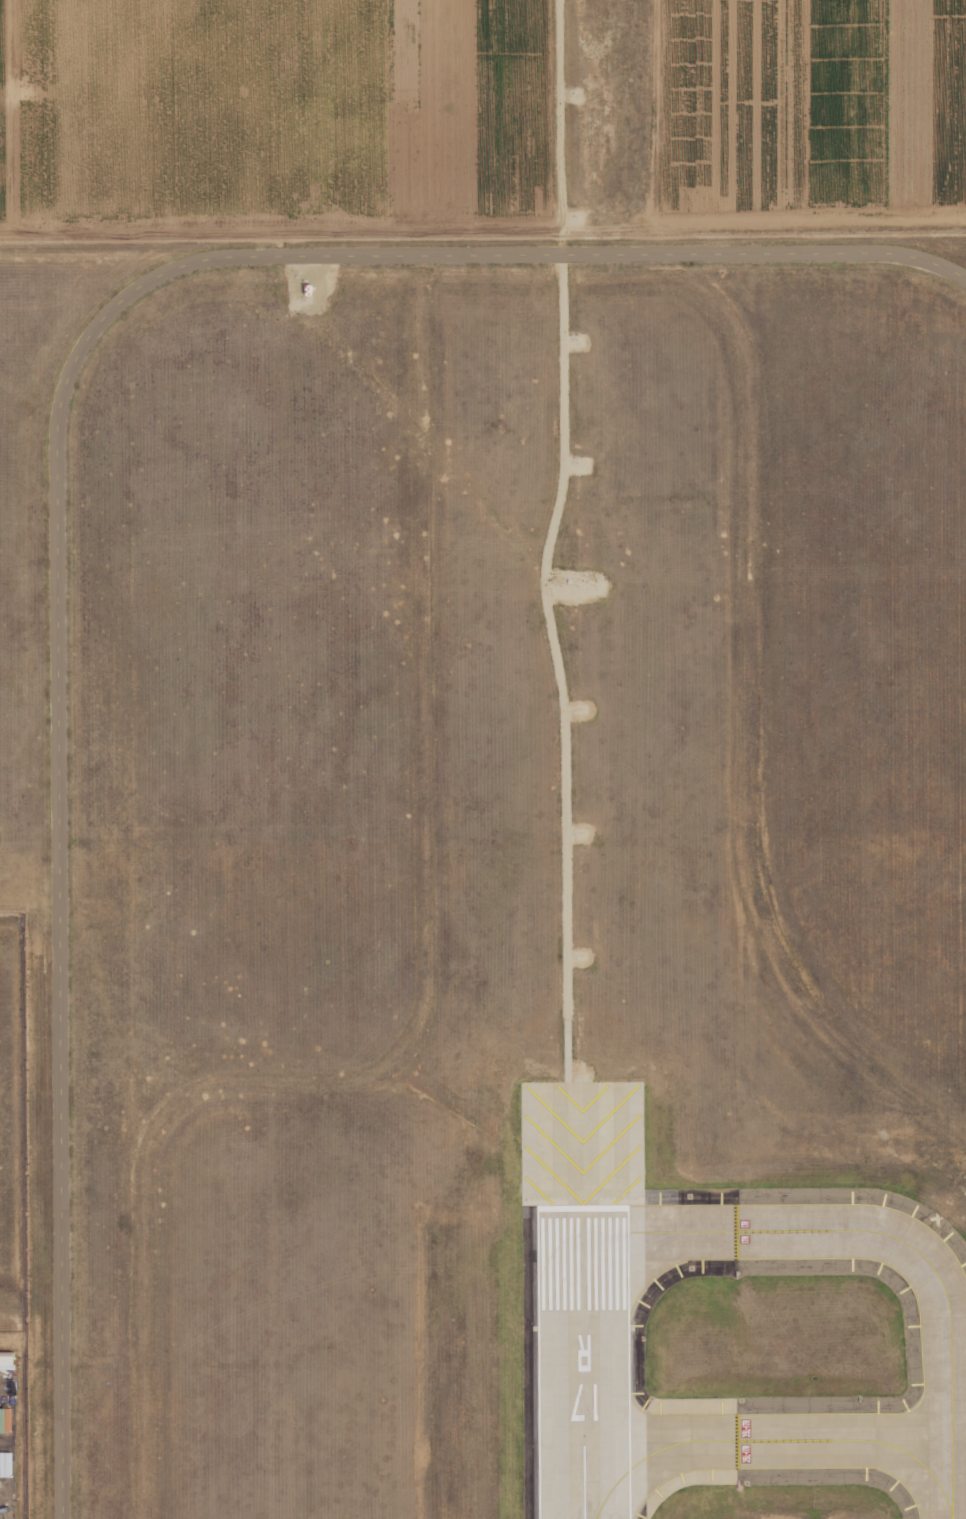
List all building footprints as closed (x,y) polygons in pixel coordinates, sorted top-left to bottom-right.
[(12,1370),(0,1370),(0,1352),(12,1352),(12,1370)]
